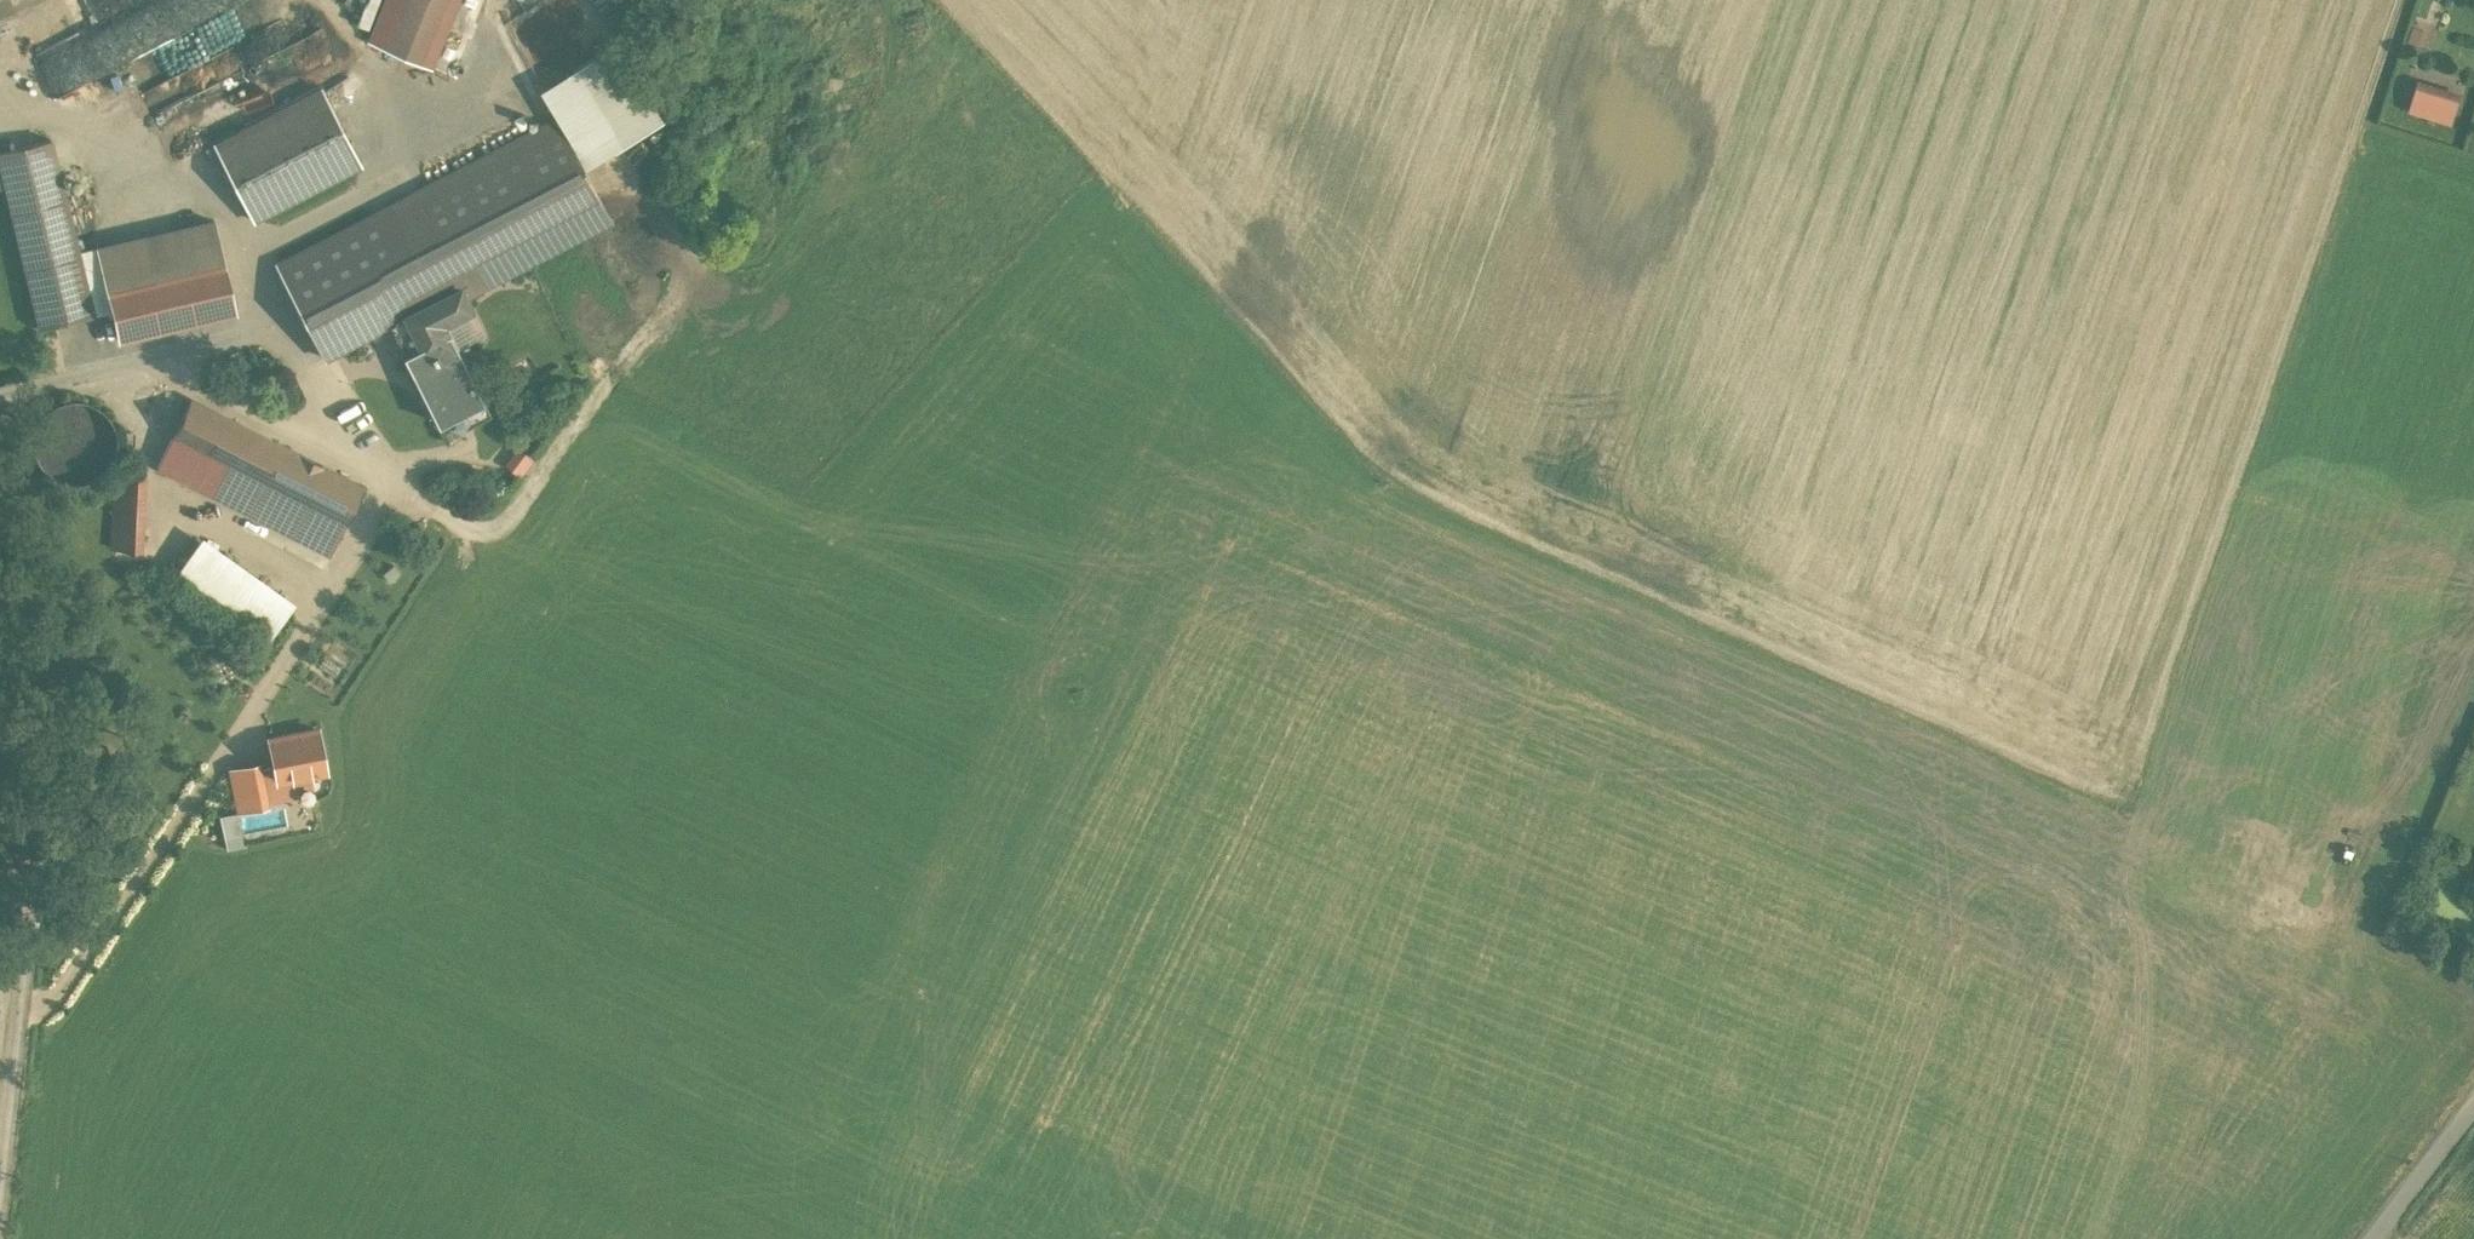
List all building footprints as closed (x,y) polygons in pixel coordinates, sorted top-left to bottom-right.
[(216,15),(230,44),(279,21),(269,0),(133,0),(107,13),(128,57),(216,15)] [(371,41),(391,50),(411,0),(387,0),(371,41)] [(423,0),(411,0),(391,50),(423,64),(445,9),(423,0)] [(445,9),(448,0),(423,0),(445,9)] [(2447,0),(2446,0),(2426,0),(2413,40),(2432,46),(2447,0)] [(623,145),(674,116),(628,36),(577,65),(623,145)] [(241,51),(246,62),(269,51),(263,40),(241,51)] [(2420,85),(2415,113),(2462,121),(2467,93),(2420,85)] [(321,88),(214,143),(253,218),(360,163),(321,88)] [(560,116),(276,263),(324,356),(393,321),(463,285),(467,283),(459,267),(500,246),(600,194),(560,116)] [(47,139),(0,151),(0,173),(38,327),(90,314),(47,139)] [(214,219),(97,246),(118,338),(235,310),(214,219)] [(500,246),(459,267),(467,283),(468,284),(509,263),(500,246)] [(463,285),(393,321),(410,353),(452,332),(446,321),(471,308),(474,306),(463,285)] [(410,353),(409,354),(443,421),(486,399),(459,346),(484,334),(471,308),(446,321),(452,332),(410,353)] [(363,483),(190,397),(170,439),(343,525),(363,483)] [(115,456),(118,439),(114,423),(105,409),(91,401),(74,398),(58,401),(44,411),(35,425),(32,441),(36,457),(45,471),(59,480),(76,483),(92,479),(106,470),(115,456)] [(343,525),(170,439),(156,467),(329,553),(343,525)] [(144,476),(116,473),(112,547),(141,550),(144,476)] [(274,634),(302,595),(209,529),(181,568),(274,634)] [(318,728),(267,738),(275,778),(291,775),(292,779),(311,776),(310,771),(326,768),(318,728)] [(266,756),(231,764),(241,809),(276,801),(266,756)]
